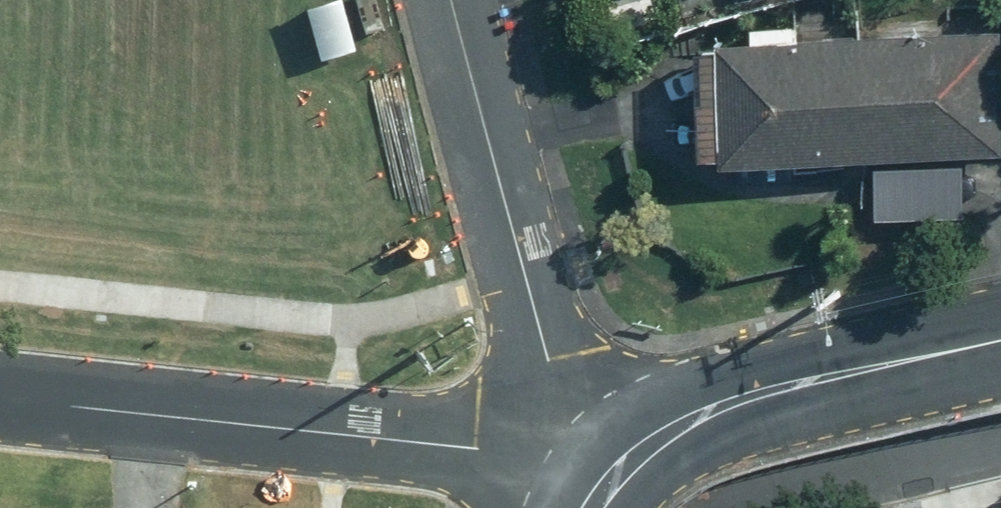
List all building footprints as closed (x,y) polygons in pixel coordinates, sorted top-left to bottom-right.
[(342,0),(307,9),(321,61),(356,52),(342,0)] [(718,42),(722,164),(1000,154),(1000,32),(718,42)]
